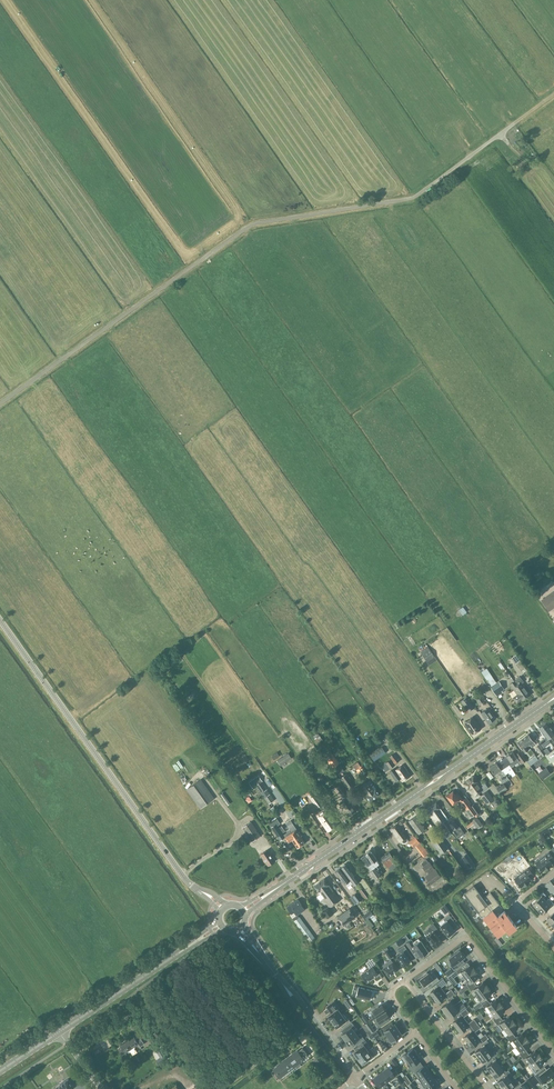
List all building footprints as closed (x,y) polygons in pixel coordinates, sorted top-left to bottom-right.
[(541,600),(549,611),(553,608),(553,591),(541,600)] [(461,615),(466,612),(463,606),(458,609),(461,615)] [(439,637),(443,643),(450,638),(447,632),(439,637)] [(432,643),(436,648),(443,643),(439,637),(432,643)] [(443,643),(447,648),(454,643),(450,638),(443,643)] [(436,648),(439,653),(447,648),(443,643),(436,648)] [(447,648),(450,654),(458,649),(454,643),(447,648)] [(420,652),(430,665),(437,660),(428,647),(420,652)] [(439,653),(443,659),(450,654),(447,648),(439,653)] [(450,654),(454,659),(461,654),(458,649),(450,654)] [(509,665),(518,661),(513,650),(504,654),(509,665)] [(443,659),(446,664),(454,659),(450,654),(443,659)] [(454,659),(458,665),(465,659),(461,654),(454,659)] [(446,664),(450,670),(458,665),(454,659),(446,664)] [(520,660),(516,663),(521,671),(526,668),(520,660)] [(497,683),(490,672),(484,676),(491,686),(497,683)] [(521,677),(510,684),(518,694),(513,697),(517,703),(522,700),(531,694),(522,682),(524,681),(521,677)] [(491,688),(495,693),(501,689),(503,688),(499,682),(491,688)] [(474,696),(480,704),(485,700),(479,692),(474,696)] [(458,700),(451,705),(461,719),(468,714),(458,700)] [(489,708),(481,713),(488,724),(496,718),(489,708)] [(470,730),(473,734),(481,729),(473,717),(464,723),(470,731),(470,730)] [(547,722),(542,725),(549,734),(548,734),(550,737),(553,742),(553,732),(547,722)] [(549,734),(542,725),(539,728),(546,737),(539,742),(542,745),(544,748),(550,742),(548,739),(550,737),(548,734),(549,734)] [(323,740),(318,733),(312,737),(317,744),(323,740)] [(528,734),(525,737),(528,741),(526,742),(528,746),(530,745),(532,747),(536,744),(528,734)] [(528,741),(525,737),(518,743),(523,750),(525,753),(529,750),(527,747),(528,746),(526,742),(528,741)] [(374,761),(386,753),(382,747),(370,755),(374,761)] [(541,754),(537,757),(539,759),(547,754),(544,750),(543,749),(539,751),(541,754)] [(331,751),(324,756),(336,771),(339,775),(345,771),(342,767),(331,751)] [(507,761),(509,765),(512,763),(511,762),(517,758),(513,751),(507,756),(509,759),(507,761)] [(527,761),(519,751),(516,754),(523,763),(527,761)] [(277,760),(281,766),(287,762),(292,758),(290,756),(288,753),(283,757),(277,760)] [(395,753),(390,757),(395,764),(400,760),(395,753)] [(535,754),(527,760),(531,765),(539,760),(535,754)] [(318,758),(324,766),(327,764),(321,756),(318,758)] [(497,762),(496,763),(502,771),(503,770),(506,774),(509,772),(510,774),(511,774),(513,776),(516,774),(509,765),(507,761),(509,759),(507,756),(497,763),(497,762)] [(382,765),(386,771),(395,765),(391,759),(382,765)] [(353,765),(362,779),(370,774),(363,764),(360,766),(358,762),(353,765)] [(502,771),(496,763),(490,767),(494,774),(498,772),(502,779),(500,780),(503,783),(509,779),(506,774),(503,770),(502,771)] [(393,769),(389,772),(396,781),(400,778),(402,782),(411,776),(403,764),(395,770),(393,769)] [(546,768),(538,774),(542,780),(550,774),(546,768)] [(340,778),(348,790),(354,786),(351,781),(352,780),(347,773),(340,778)] [(256,786),(262,782),(263,782),(259,776),(249,782),(253,788),(256,786)] [(473,776),(468,779),(479,793),(484,789),(478,781),(473,776)] [(479,793),(468,779),(463,783),(468,789),(474,797),(479,793)] [(201,780),(187,790),(200,809),(214,799),(201,780)] [(360,787),(366,796),(370,801),(380,794),(376,789),(370,780),(360,787)] [(275,800),(262,782),(256,786),(269,804),(275,800)] [(336,786),(343,797),(349,792),(341,782),(336,786)] [(504,785),(497,789),(501,794),(507,789),(504,785)] [(475,815),(476,814),(470,807),(471,806),(469,804),(470,803),(466,797),(463,800),(458,792),(456,794),(453,790),(446,796),(452,804),(459,800),(465,808),(472,817),(473,816),(475,815)] [(308,795),(315,804),(318,802),(320,805),(322,804),(313,791),(308,795)] [(231,804),(222,792),(220,793),(229,805),(231,804)] [(490,794),(483,799),(487,805),(495,800),(490,794)] [(357,810),(348,797),(339,803),(348,817),(357,810)] [(448,819),(440,808),(436,803),(430,807),(433,811),(437,818),(439,817),(443,822),(444,821),(444,822),(448,819)] [(478,817),(482,814),(475,804),(470,807),(478,817)] [(433,811),(430,807),(426,810),(430,815),(438,826),(444,822),(444,821),(443,822),(439,817),(437,818),(433,811)] [(337,825),(328,811),(318,817),(328,831),(337,825)] [(417,815),(409,821),(418,834),(426,828),(417,815)] [(473,822),(478,829),(483,825),(477,817),(472,821),(470,822),(465,825),(467,828),(472,824),(471,824),(473,822)] [(459,827),(454,820),(449,824),(454,831),(452,832),(458,839),(465,833),(459,826),(459,827)] [(299,831),(298,832),(296,829),(297,829),(294,825),(293,825),(290,821),(286,824),(291,830),(301,845),(306,843),(300,835),(302,835),(299,831)] [(242,827),(252,842),(261,836),(251,822),(242,827)] [(398,823),(390,829),(400,842),(401,842),(403,843),(406,843),(408,842),(408,839),(407,837),(408,837),(398,823)] [(291,832),(290,830),(284,835),(277,826),(273,829),(280,840),(285,837),(288,842),(289,841),(292,846),(295,844),(297,848),(301,845),(291,830),(292,832),(291,832)] [(430,839),(440,854),(448,848),(438,833),(430,839)] [(415,846),(423,856),(427,857),(429,854),(416,836),(415,837),(413,835),(410,837),(412,839),(409,841),(413,847),(415,846)] [(268,849),(260,855),(268,866),(276,861),(268,849)] [(366,853),(361,858),(367,867),(368,866),(370,869),(369,870),(370,871),(375,879),(381,874),(378,870),(380,868),(378,864),(379,863),(376,859),(377,859),(371,851),(371,850),(370,850),(367,852),(366,853)] [(381,858),(391,871),(392,872),(397,869),(396,868),(399,865),(389,852),(381,858)] [(538,869),(540,872),(542,871),(542,872),(545,869),(546,870),(550,867),(550,866),(553,864),(551,861),(553,859),(549,852),(536,863),(539,868),(538,869)] [(466,853),(462,857),(470,868),(474,864),(466,853)] [(508,865),(514,862),(509,854),(503,858),(508,865)] [(421,863),(423,867),(426,872),(427,871),(429,873),(425,876),(431,884),(441,877),(435,869),(434,869),(433,867),(429,862),(429,863),(426,859),(421,863)] [(519,877),(515,880),(518,884),(517,885),(519,888),(521,887),(521,888),(524,885),(525,886),(526,885),(528,883),(528,884),(529,883),(528,882),(532,879),(530,877),(533,875),(528,868),(523,861),(522,861),(523,862),(520,864),(525,871),(519,875),(519,877)] [(346,864),(341,868),(350,880),(354,885),(359,881),(351,871),(346,864)] [(350,880),(341,868),(335,872),(345,884),(350,880)] [(341,900),(329,885),(324,879),(314,886),(320,894),(318,896),(320,899),(322,897),(330,908),(341,900)] [(364,886),(359,890),(365,899),(374,892),(368,883),(364,886)] [(378,887),(385,896),(388,893),(386,890),(387,890),(382,884),(378,887)] [(504,911),(491,892),(484,898),(474,885),(465,892),(479,911),(478,912),(482,918),(483,917),(498,936),(507,929),(509,932),(517,926),(504,910),(504,911)] [(357,892),(352,896),(357,903),(362,899),(357,892)] [(537,908),(546,900),(543,898),(546,895),(543,893),(532,903),(537,908)] [(537,908),(542,913),(547,908),(550,911),(553,907),(553,904),(553,903),(549,898),(546,900),(537,908)] [(305,910),(303,906),(298,900),(287,907),(291,914),(294,912),(296,916),(305,910)] [(445,914),(448,912),(449,911),(445,905),(444,906),(441,908),(445,914)] [(333,914),(329,907),(323,912),(324,914),(323,915),(324,917),(326,916),(328,918),(333,914)] [(349,908),(337,917),(344,926),(356,918),(356,917),(351,911),(349,908)] [(370,917),(373,914),(370,911),(363,917),(366,920),(368,918),(370,917)] [(446,922),(440,926),(448,936),(449,935),(450,936),(452,934),(452,933),(455,931),(451,925),(455,923),(449,915),(444,919),(446,922)] [(299,916),(294,920),(304,935),(310,931),(299,916)] [(433,924),(428,928),(432,933),(427,937),(432,943),(431,944),(433,947),(434,946),(434,947),(442,941),(437,935),(440,933),(433,924)] [(411,940),(407,943),(414,953),(417,951),(421,957),(425,954),(425,955),(428,953),(427,952),(428,952),(421,941),(415,945),(411,940)] [(406,964),(406,965),(408,963),(410,961),(406,955),(409,953),(404,945),(398,950),(400,953),(397,956),(404,966),(406,964)] [(388,949),(385,951),(390,959),(393,957),(388,949)] [(460,950),(449,958),(452,962),(449,964),(454,970),(461,965),(458,962),(466,956),(463,952),(462,953),(460,950)] [(366,963),(370,969),(362,974),(367,982),(378,974),(376,971),(379,969),(372,958),(366,963)] [(383,969),(389,976),(398,970),(393,962),(392,962),(391,960),(385,964),(387,966),(383,969)] [(441,969),(436,962),(433,964),(438,971),(441,969)] [(461,972),(465,977),(475,970),(473,967),(472,967),(470,965),(464,970),(462,966),(456,971),(458,974),(461,972)] [(469,988),(475,984),(472,981),(479,976),(477,973),(475,970),(465,977),(467,980),(466,982),(467,984),(467,985),(469,988)] [(431,976),(429,973),(427,973),(427,972),(424,975),(424,976),(420,979),(421,982),(420,982),(423,986),(424,985),(424,986),(430,981),(433,985),(439,980),(434,974),(431,976)] [(443,979),(436,984),(438,987),(430,993),(433,998),(444,990),(441,987),(447,983),(445,981),(443,979)] [(485,984),(483,982),(477,987),(475,984),(469,988),(471,991),(474,989),(478,994),(488,987),(486,984),(485,984)] [(461,994),(464,992),(469,988),(467,985),(466,984),(458,991),(461,994)] [(358,987),(356,996),(370,1000),(373,991),(358,987)] [(490,990),(488,987),(478,994),(476,996),(480,1002),(482,1005),(488,1001),(485,998),(492,993),(490,990)] [(444,990),(433,998),(433,999),(434,998),(437,1003),(445,997),(447,999),(452,996),(455,994),(451,989),(446,993),(444,990)] [(447,999),(449,1002),(441,1008),(443,1010),(445,1013),(455,1005),(451,1000),(454,998),(452,996),(447,999)] [(488,1001),(482,1005),(485,1008),(487,1006),(491,1012),(501,1004),(499,1001),(498,1002),(496,999),(490,1004),(488,1001)] [(334,1001),(327,1007),(332,1013),(328,1016),(329,1017),(328,1018),(330,1021),(331,1021),(332,1022),(342,1014),(338,1009),(339,1008),(334,1001)] [(501,1004),(491,1012),(495,1017),(493,1019),(495,1022),(501,1018),(498,1015),(505,1010),(503,1007),(501,1004)] [(374,1011),(377,1016),(386,1011),(382,1005),(374,1011)] [(445,1013),(447,1015),(449,1018),(459,1010),(455,1005),(445,1013)] [(456,1027),(455,1028),(466,1020),(464,1017),(469,1013),(466,1008),(461,1012),(459,1014),(460,1016),(452,1023),(456,1027)] [(378,1021),(375,1023),(379,1028),(386,1023),(384,1020),(390,1017),(386,1011),(377,1016),(376,1017),(378,1021)] [(342,1014),(332,1022),(333,1023),(332,1024),(334,1027),(336,1026),(336,1027),(341,1024),(343,1027),(351,1022),(348,1018),(347,1019),(343,1013),(342,1014)] [(503,1021),(501,1018),(495,1022),(498,1025),(503,1030),(504,1029),(514,1021),(512,1018),(511,1019),(509,1016),(503,1021)] [(460,1033),(468,1027),(470,1029),(477,1023),(474,1019),(469,1023),(466,1020),(455,1028),(456,1028),(460,1033)] [(516,1024),(514,1021),(504,1029),(508,1034),(506,1036),(508,1039),(514,1035),(512,1032),(518,1027),(516,1025),(516,1024)] [(344,1038),(345,1040),(355,1032),(353,1029),(356,1027),(352,1022),(345,1027),(347,1030),(341,1034),(342,1035),(341,1036),(343,1039),(344,1038)] [(464,1038),(468,1042),(472,1039),(477,1035),(475,1032),(480,1028),(477,1023),(470,1029),(472,1031),(464,1038)] [(383,1035),(386,1033),(388,1036),(398,1029),(395,1024),(388,1028),(386,1025),(380,1030),(383,1035)] [(398,1029),(388,1036),(392,1042),(402,1035),(398,1029)] [(155,1032),(152,1034),(148,1038),(155,1049),(160,1046),(157,1042),(160,1040),(155,1032)] [(355,1032),(345,1040),(347,1042),(346,1042),(348,1045),(349,1045),(355,1041),(357,1043),(364,1038),(360,1033),(358,1035),(355,1032)] [(484,1035),(481,1032),(477,1035),(472,1039),(468,1042),(471,1047),(479,1041),(481,1044),(487,1040),(489,1038),(485,1034),(484,1035)] [(508,1039),(511,1042),(513,1041),(517,1046),(527,1038),(525,1035),(524,1036),(523,1033),(516,1038),(514,1035),(508,1039)] [(122,1054),(139,1044),(141,1047),(145,1044),(139,1036),(135,1039),(134,1036),(127,1040),(128,1041),(120,1046),(121,1047),(118,1049),(122,1054)] [(519,1053),(521,1056),(527,1052),(525,1049),(531,1044),(529,1042),(530,1041),(527,1038),(517,1046),(515,1047),(520,1053),(519,1053)] [(354,1055),(357,1059),(368,1050),(365,1047),(368,1045),(364,1039),(358,1044),(360,1047),(354,1052),(355,1054),(354,1055)] [(487,1040),(481,1044),(483,1046),(475,1052),(477,1055),(479,1057),(489,1050),(485,1045),(489,1042),(487,1040)] [(384,1050),(382,1047),(381,1048),(378,1043),(375,1045),(380,1052),(384,1050)] [(285,1061),(278,1066),(284,1074),(291,1069),(308,1055),(303,1048),(285,1061)] [(404,1054),(408,1060),(417,1053),(414,1048),(404,1054)] [(162,1050),(158,1052),(160,1056),(162,1059),(158,1062),(160,1065),(164,1063),(168,1060),(165,1055),(162,1050)] [(368,1050),(357,1059),(360,1062),(361,1062),(362,1064),(369,1059),(369,1060),(375,1055),(373,1052),(371,1054),(368,1050)] [(483,1062),(491,1056),(493,1059),(495,1057),(493,1054),(489,1050),(479,1057),(481,1060),(483,1062)] [(527,1052),(521,1056),(524,1060),(526,1058),(530,1063),(540,1055),(538,1052),(538,1053),(536,1050),(529,1055),(527,1052)] [(421,1059),(417,1053),(408,1060),(407,1061),(411,1066),(409,1067),(411,1071),(417,1066),(415,1063),(421,1059)] [(543,1058),(540,1055),(530,1063),(529,1064),(533,1070),(532,1070),(535,1074),(540,1069),(538,1066),(544,1061),(542,1059),(543,1058)] [(318,1059),(315,1061),(316,1063),(318,1065),(320,1068),(323,1071),(324,1073),(330,1069),(329,1067),(326,1064),(324,1061),(322,1059),(321,1056),(320,1057),(318,1059)] [(486,1067),(490,1072),(500,1064),(502,1063),(500,1060),(498,1061),(497,1060),(497,1059),(495,1057),(493,1059),(494,1061),(486,1067)] [(502,1071),(504,1073),(506,1072),(504,1069),(500,1064),(490,1072),(492,1075),(494,1077),(502,1071)] [(419,1069),(417,1066),(411,1071),(413,1073),(415,1072),(419,1078),(420,1077),(428,1071),(429,1070),(425,1065),(419,1069)] [(395,1075),(388,1066),(383,1070),(390,1079),(395,1075)] [(535,1075),(539,1081),(542,1079),(545,1083),(553,1077),(553,1073),(550,1068),(543,1072),(541,1070),(535,1075)] [(53,1078),(54,1079),(60,1076),(57,1070),(47,1077),(49,1080),(53,1078)] [(379,1075),(378,1074),(385,1083),(390,1079),(383,1070),(383,1072),(379,1075)] [(510,1073),(508,1070),(506,1072),(504,1073),(506,1076),(498,1082),(501,1087),(509,1081),(512,1079),(508,1074),(510,1073)] [(420,1077),(419,1078),(418,1078),(421,1083),(423,1081),(431,1075),(428,1071),(420,1077)] [(373,1078),(380,1087),(385,1083),(378,1074),(373,1078)] [(404,1080),(400,1074),(395,1077),(400,1084),(404,1080)] [(434,1080),(431,1075),(423,1081),(426,1085),(426,1086),(434,1080)] [(501,1087),(503,1088),(509,1088),(513,1086),(515,1088),(521,1084),(518,1080),(517,1080),(514,1077),(512,1079),(509,1081),(501,1087)] [(74,1088),(73,1087),(69,1081),(68,1080),(68,1079),(68,1080),(57,1087),(56,1087),(57,1088),(58,1088),(72,1088),(74,1088)] [(426,1088),(433,1088),(439,1084),(435,1079),(434,1080),(426,1086),(426,1085),(424,1086),(426,1088)] [(521,1084),(524,1088),(529,1088),(531,1087),(526,1080),(521,1084)]
